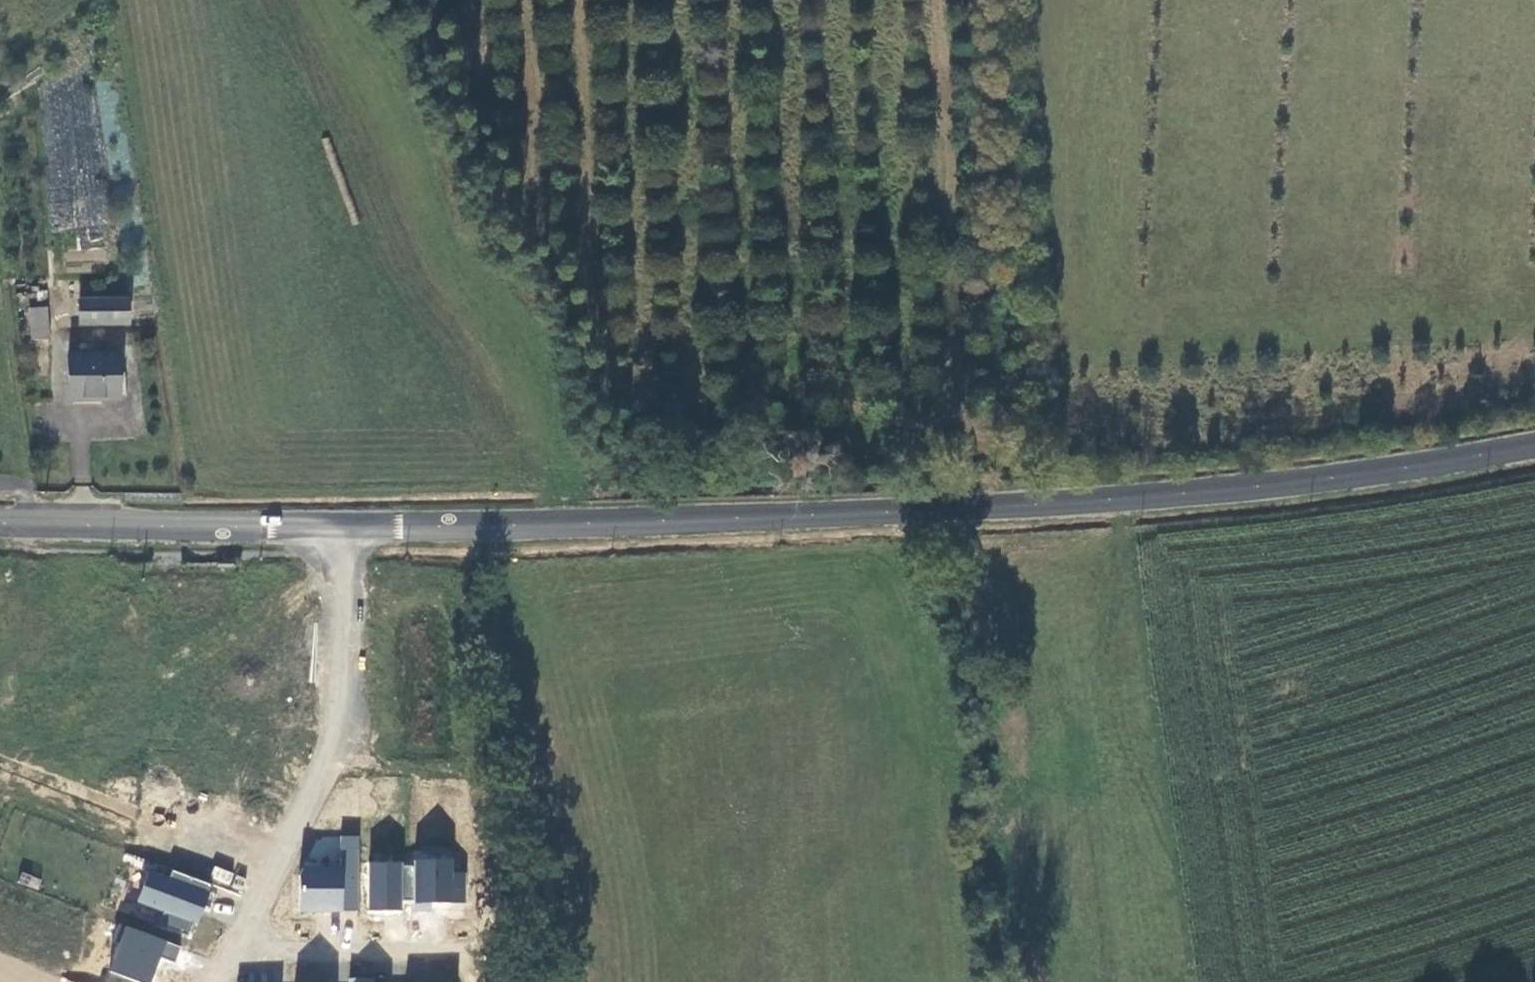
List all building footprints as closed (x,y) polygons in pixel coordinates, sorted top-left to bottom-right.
[(133,304),(81,302),(79,323),(130,326),(133,304)] [(52,335),(47,306),(30,308),(34,337),(52,335)] [(121,355),(70,355),(71,397),(120,397),(121,355)] [(302,836),(301,910),(357,911),(358,837),(302,836)] [(454,871),(455,857),(415,856),(414,902),(465,903),(466,871),(454,871)] [(402,862),(369,861),(367,910),(401,911),(402,862)] [(165,924),(193,934),(211,884),(170,869),(168,873),(148,866),(136,902),(169,914),(165,924)] [(162,956),(174,961),(180,947),(124,923),(105,968),(137,981),(151,981),(162,956)]
